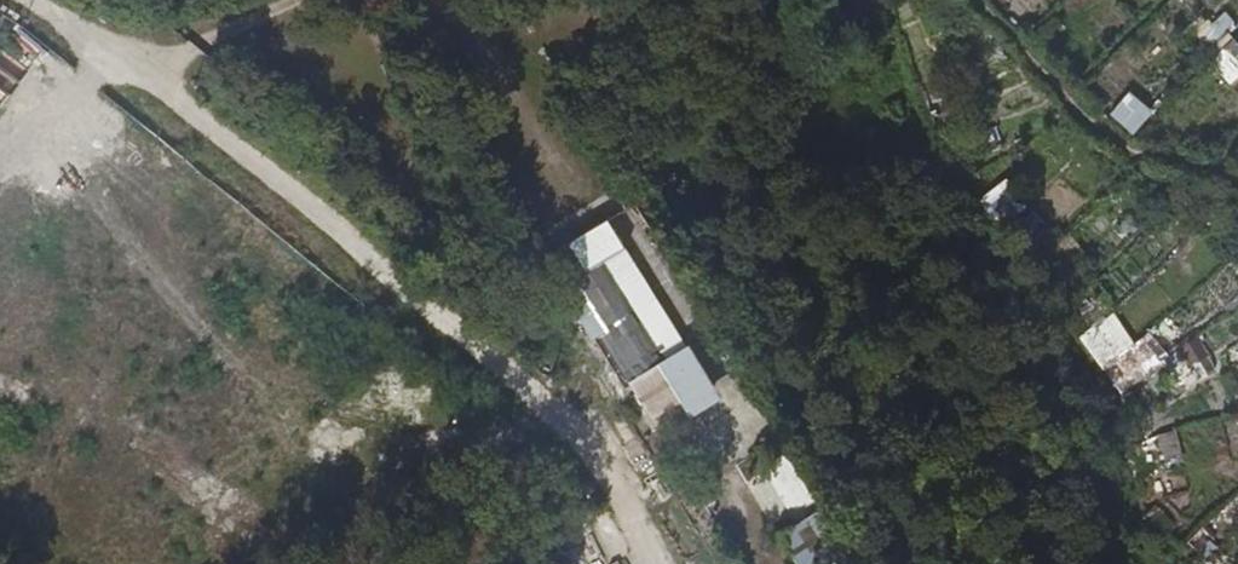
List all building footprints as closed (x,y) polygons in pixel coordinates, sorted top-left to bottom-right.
[(1209,47),(1237,26),(1225,9),(1197,31),(1209,47)] [(1230,86),(1237,79),(1237,40),(1211,61),(1230,86)] [(1131,92),(1113,116),(1138,135),(1156,111),(1131,92)] [(984,198),(1010,234),(1036,215),(1010,180),(984,198)] [(574,234),(557,245),(575,273),(570,275),(589,306),(577,313),(621,385),(638,375),(656,401),(676,385),(656,365),(672,355),(631,288),(618,296),(596,259),(591,261),(574,234)] [(1106,311),(1071,335),(1095,369),(1130,345),(1106,311)] [(1186,339),(1175,354),(1201,374),(1212,359),(1186,339)] [(1127,437),(1130,465),(1174,460),(1170,432),(1127,437)] [(1143,496),(1182,489),(1177,464),(1138,472),(1143,496)] [(775,534),(792,563),(815,563),(825,557),(800,519),(775,534)]
